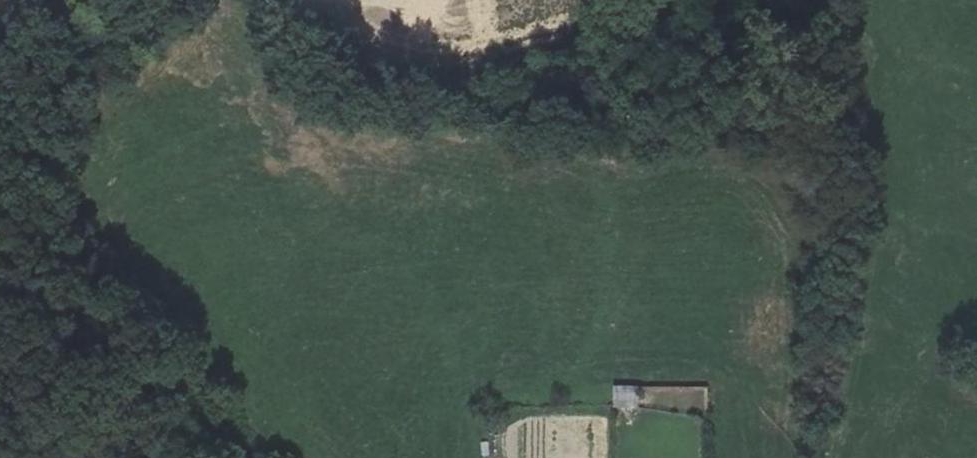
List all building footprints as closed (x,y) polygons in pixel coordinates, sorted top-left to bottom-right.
[(688,450),(688,404),(596,411),(593,457),(686,457),(688,450)]
